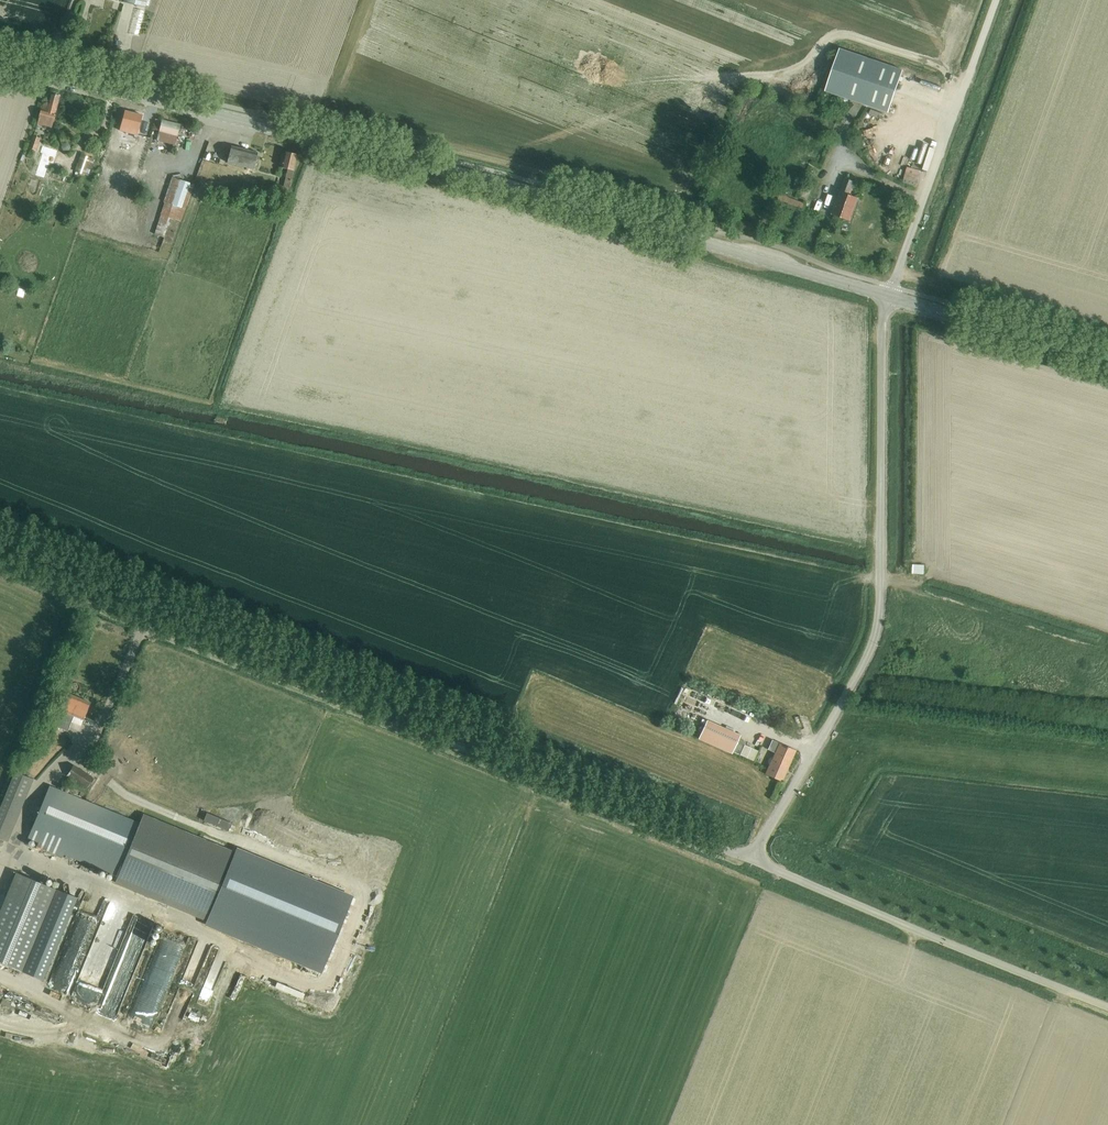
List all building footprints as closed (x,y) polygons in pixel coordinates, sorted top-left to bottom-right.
[(840,48),(830,78),(825,90),(888,112),(903,70),(840,48)] [(40,115),(37,124),(45,126),(52,127),(53,122),(60,96),(51,94),(48,105),(44,104),(40,115)] [(121,138),(135,141),(142,115),(126,111),(121,131),(123,131),(121,138)] [(157,140),(175,145),(180,125),(162,120),(156,119),(154,130),(159,131),(157,140)] [(34,136),(29,148),(37,151),(41,138),(34,136)] [(115,136),(108,155),(119,159),(126,140),(115,136)] [(227,163),(253,169),(257,152),(232,146),(227,163)] [(275,191),(288,194),(298,154),(285,151),(281,167),(288,169),(283,187),(276,185),(275,191)] [(81,155),(76,172),(89,176),(94,159),(81,155)] [(909,165),(907,178),(921,180),(922,166),(909,165)] [(185,209),(193,185),(172,177),(171,181),(165,179),(161,190),(160,189),(157,199),(165,202),(155,234),(164,237),(170,218),(180,221),(184,209),(185,209)] [(856,191),(857,188),(853,187),(855,181),(846,178),(832,214),(850,220),(859,197),(850,194),(852,190),(856,191)] [(773,189),(781,192),(786,193),(789,185),(785,183),(776,180),(773,189)] [(778,199),(803,208),(805,203),(788,198),(788,197),(780,194),(778,199)] [(911,573),(924,574),(925,565),(911,564),(911,573)] [(56,722),(55,726),(68,731),(74,716),(84,719),(90,702),(67,693),(56,722)] [(707,720),(698,738),(732,753),(740,735),(707,720)] [(788,767),(796,750),(772,740),(768,750),(775,753),(765,774),(780,781),(783,772),(782,772),(785,766),(788,767)] [(756,759),(761,748),(748,742),(743,753),(756,759)] [(67,776),(86,788),(93,777),(74,765),(67,776)] [(6,840),(31,778),(15,771),(0,807),(0,838),(6,840)] [(49,785),(26,842),(63,857),(116,881),(208,918),(207,922),(321,968),(350,896),(237,849),(235,853),(143,815),(139,823),(49,785)] [(16,872),(0,911),(0,962),(23,971),(57,889),(16,872)] [(92,903),(84,902),(74,925),(73,929),(65,947),(65,945),(53,972),(53,978),(59,978),(65,981),(74,982),(79,972),(80,965),(84,955),(84,949),(92,930),(92,934),(97,922),(98,916),(100,912),(100,907),(92,903)] [(134,913),(121,951),(94,942),(76,996),(99,1003),(103,993),(109,995),(107,1002),(124,1008),(154,919),(134,913)] [(210,1005),(216,988),(205,984),(200,1001),(210,1005)]
